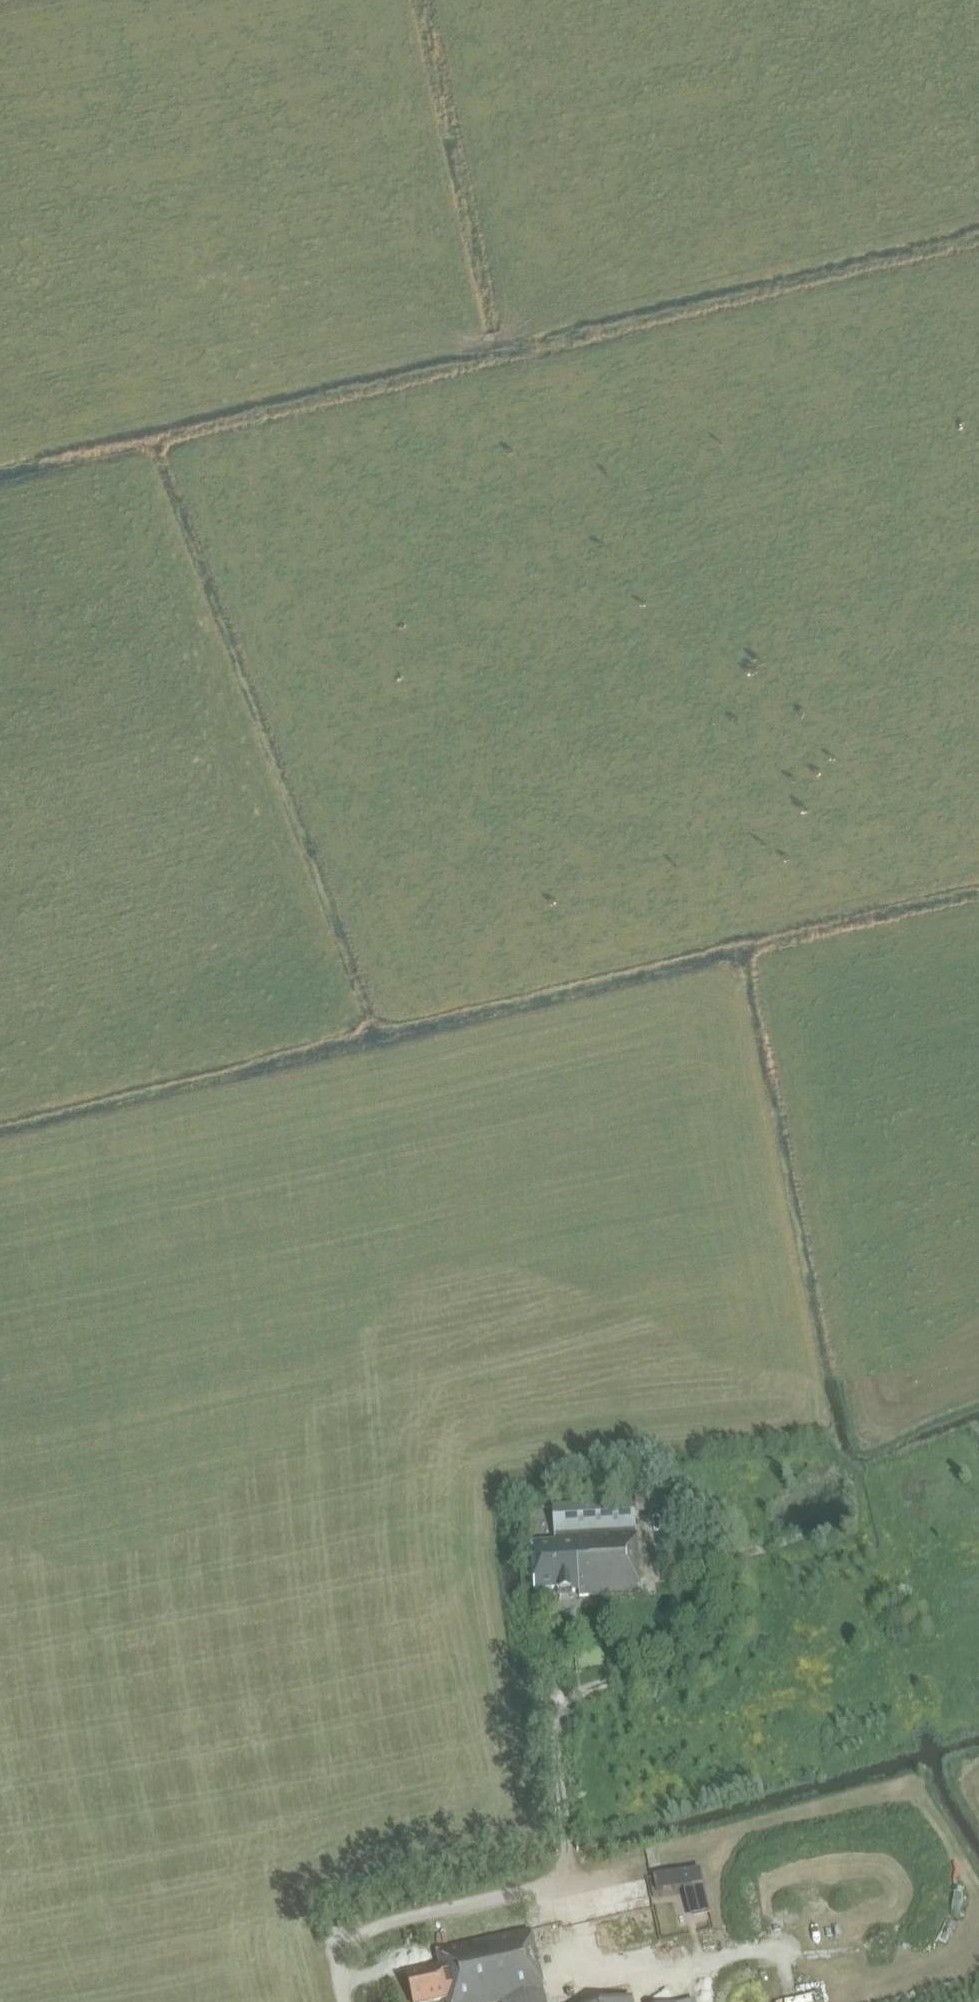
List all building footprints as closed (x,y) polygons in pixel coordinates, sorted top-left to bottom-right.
[(665,1484),(662,1484),(641,1486),(633,1486),(635,1513),(667,1512),(665,1484)] [(638,1593),(633,1501),(551,1506),(553,1542),(530,1543),(532,1590),(556,1589),(556,1592),(577,1591),(578,1596),(638,1593)] [(521,1904),(455,1919),(462,1945),(435,1951),(439,1967),(405,1974),(412,2001),(433,2001),(445,1999),(445,2001),(502,2001),(503,2001),(545,2001),(528,1930),(527,1930),(521,1904)]
